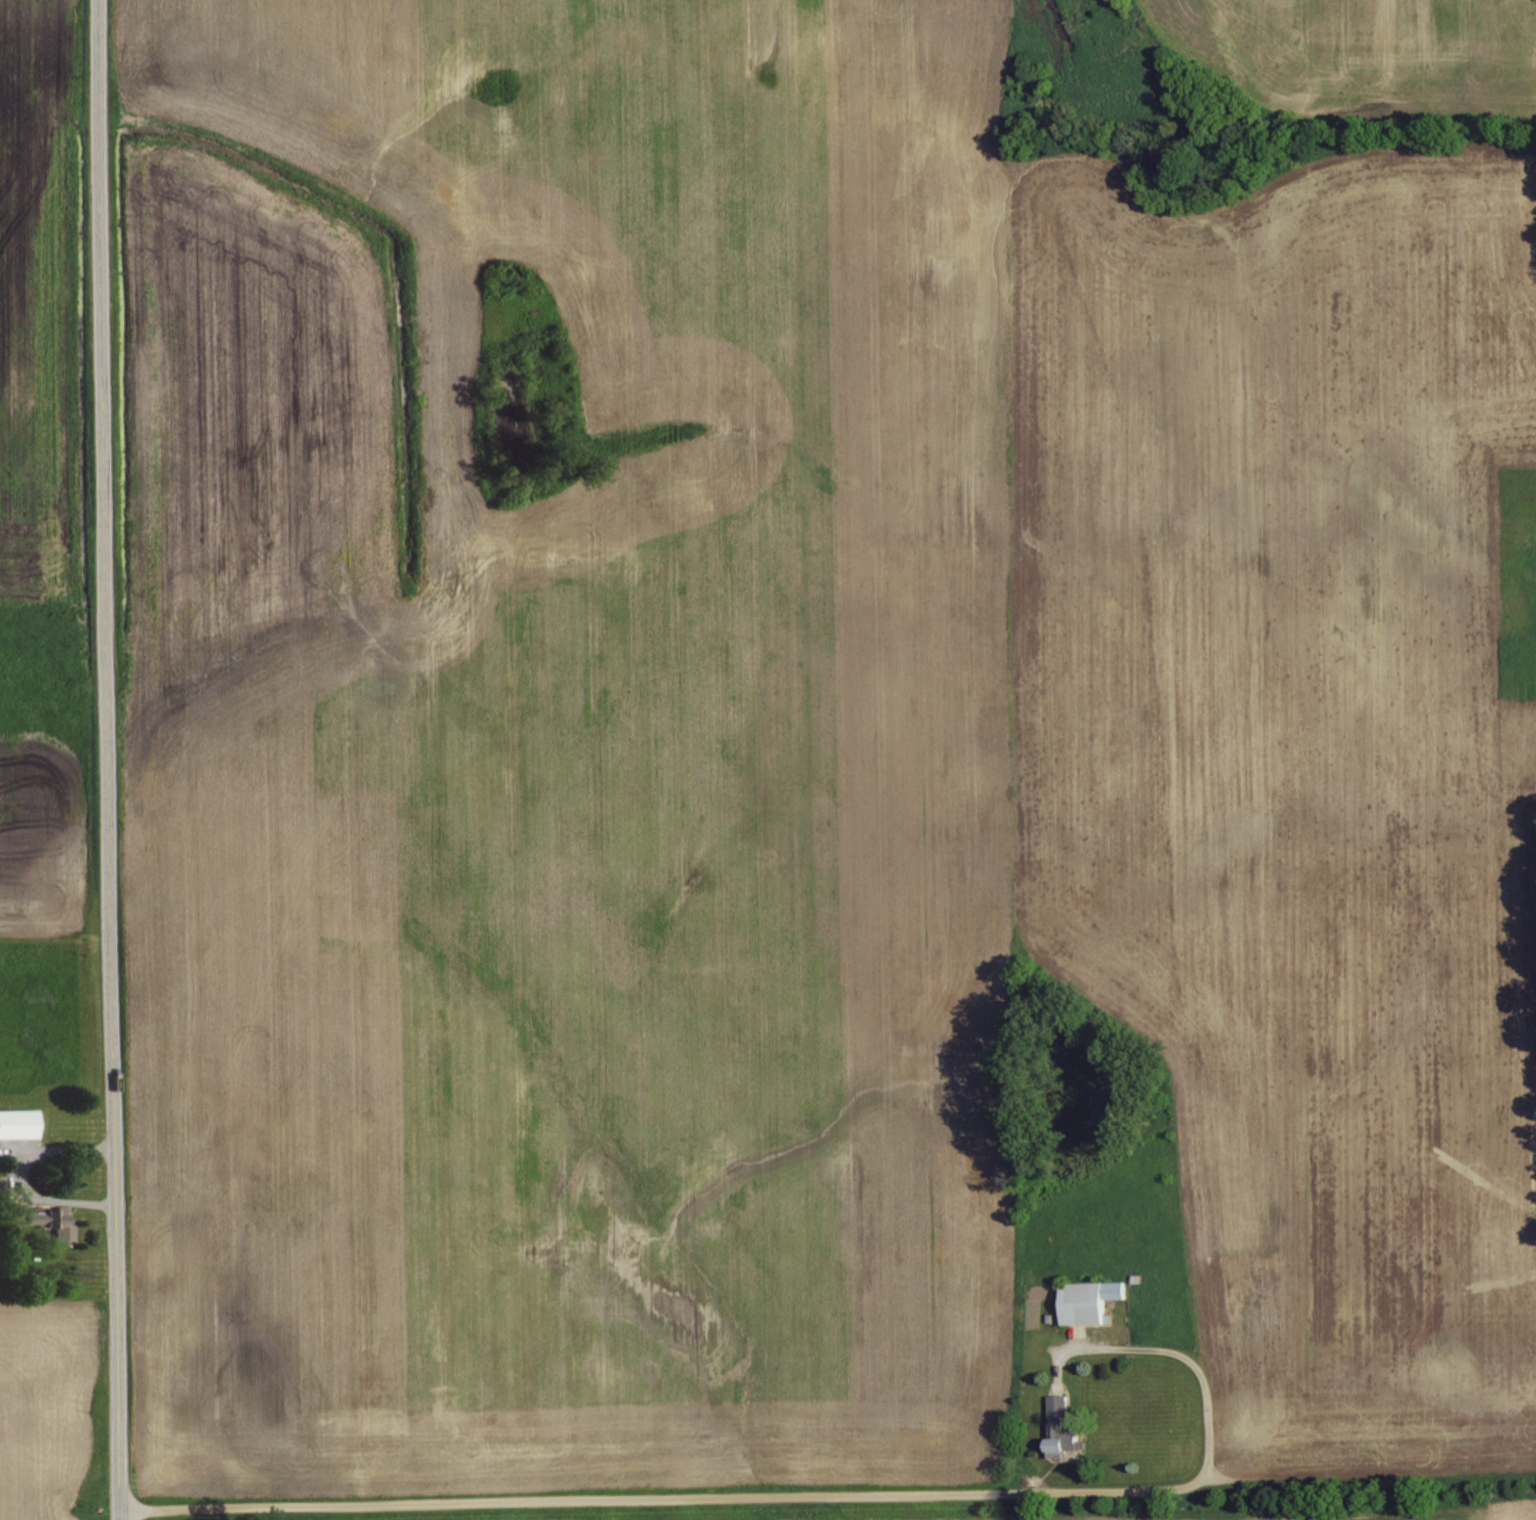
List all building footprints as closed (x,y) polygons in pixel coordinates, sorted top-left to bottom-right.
[(28,1138),(29,1109),(0,1109),(0,1138),(28,1138)] [(1122,1281),(1058,1282),(1058,1324),(1109,1323),(1109,1313),(1103,1314),(1103,1298),(1123,1298),(1122,1281)] [(1045,1395),(1047,1456),(1063,1455),(1063,1448),(1082,1447),(1082,1439),(1075,1440),(1075,1427),(1061,1427),(1061,1414),(1066,1413),(1065,1394),(1045,1395)]
